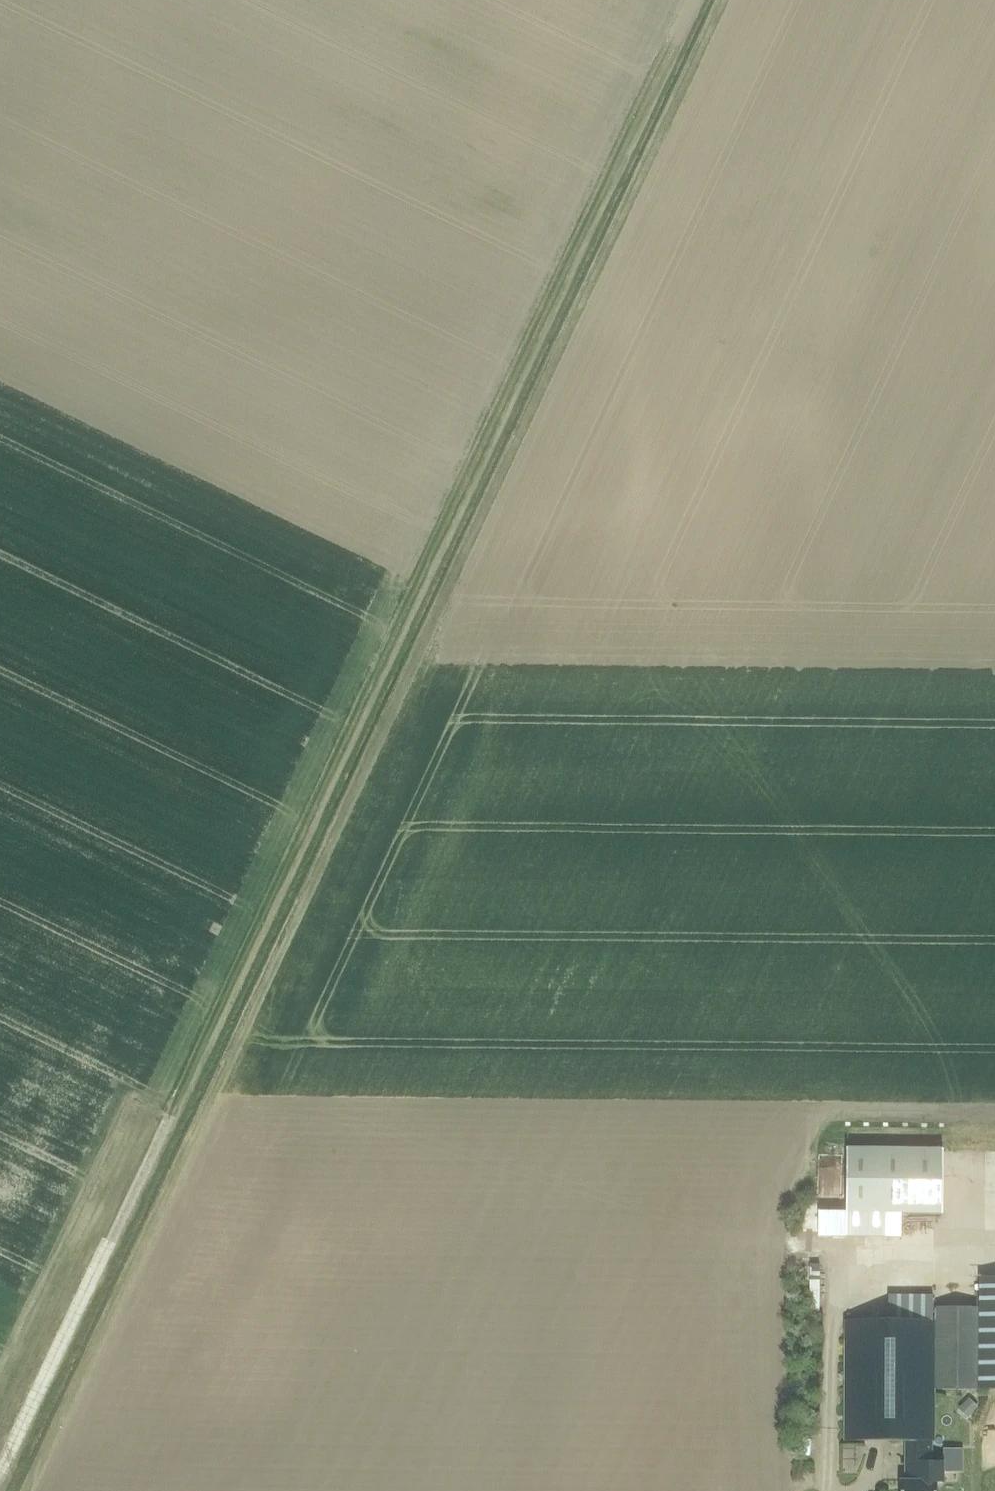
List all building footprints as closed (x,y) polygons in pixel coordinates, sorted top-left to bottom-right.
[(944,1149),(846,1148),(845,1213),(943,1214),(944,1149)] [(844,1444),(910,1444),(909,1484),(904,1484),(904,1490),(940,1490),(940,1483),(932,1483),(932,1445),(936,1445),(937,1390),(994,1391),(994,1279),(981,1279),(981,1310),(937,1310),(937,1325),(934,1325),(934,1298),(889,1298),(889,1324),(845,1324),(844,1444)]
